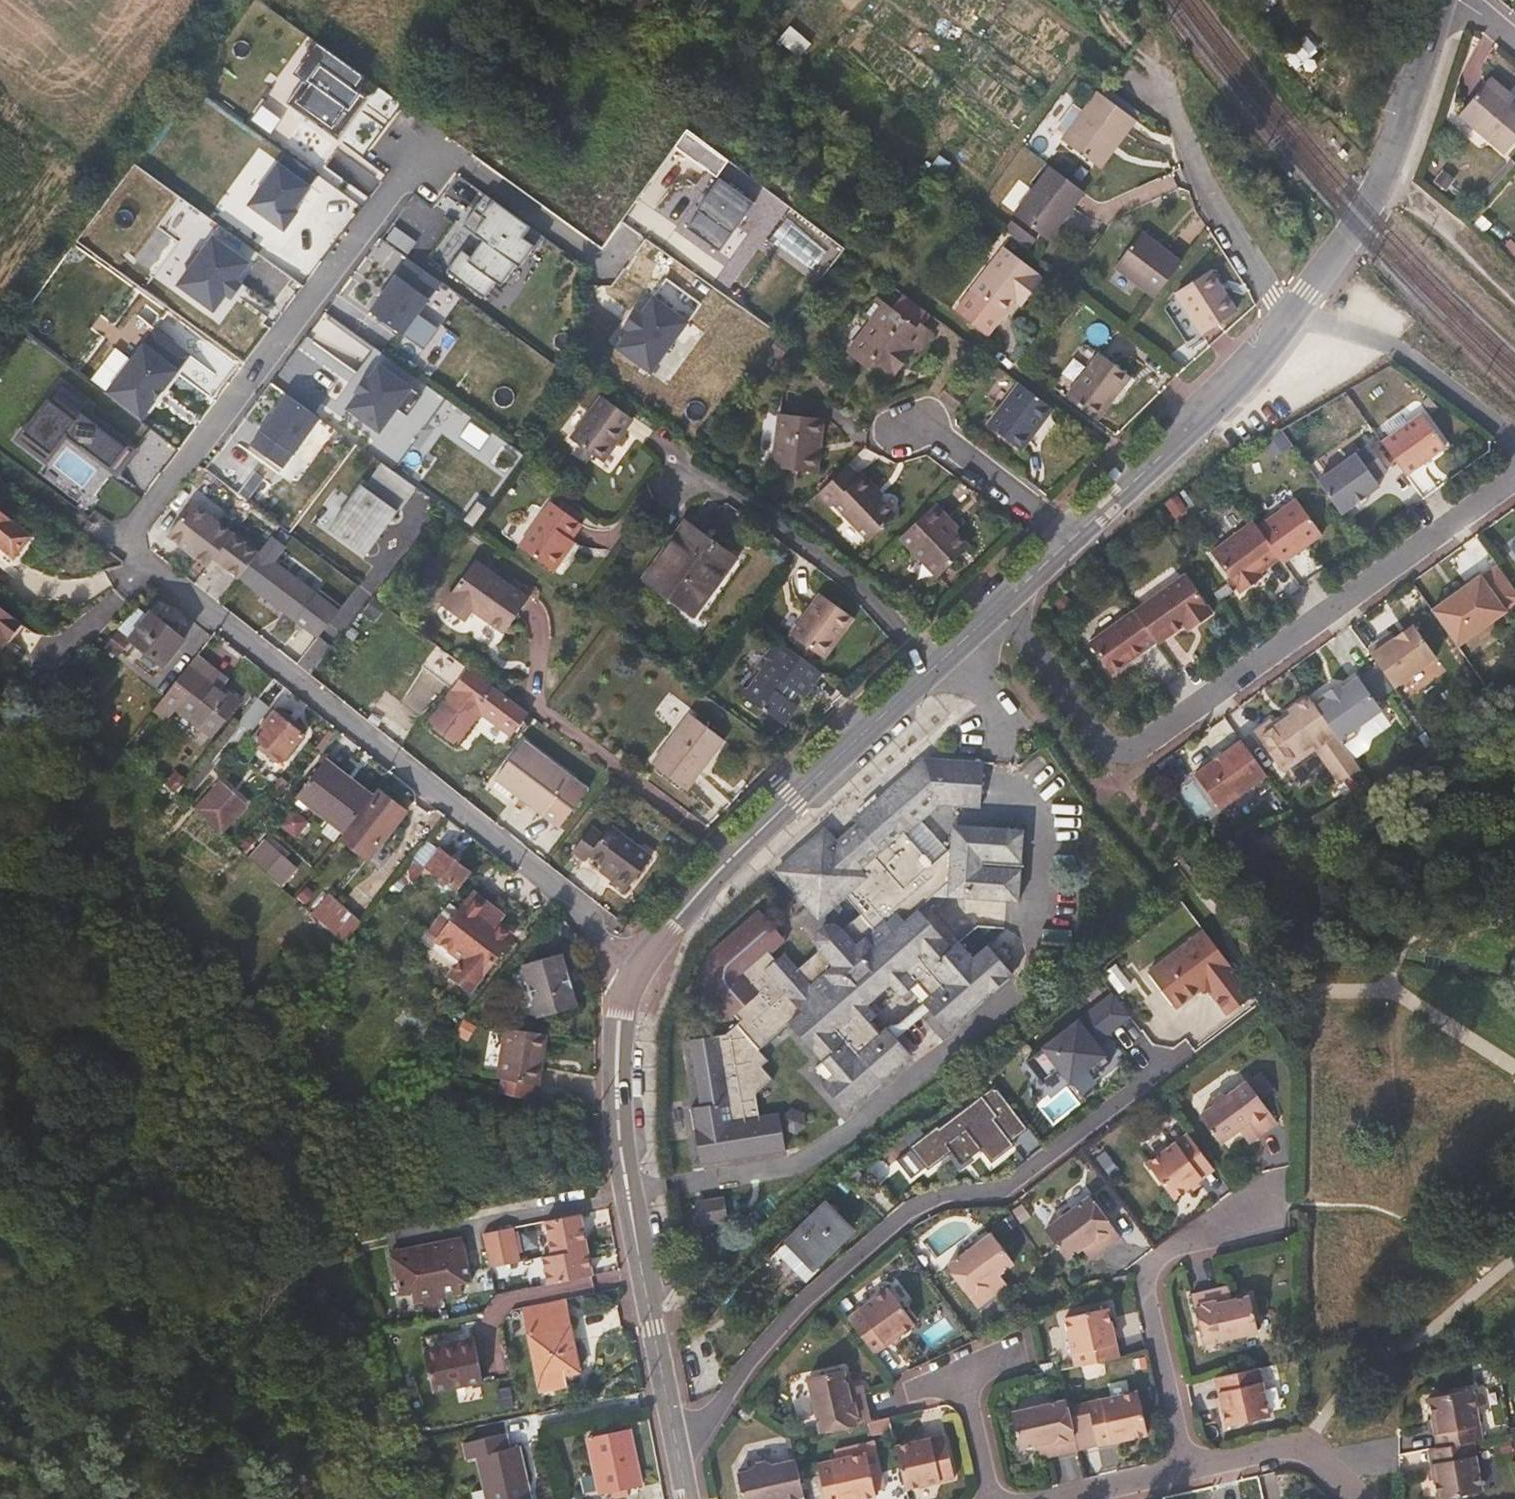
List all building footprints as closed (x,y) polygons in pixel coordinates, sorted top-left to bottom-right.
[(375,84),(321,43),(285,90),(340,131),(375,84)] [(1489,85),(1512,105),(1514,102),(1514,93),(1496,77),(1489,85)] [(1489,85),(1461,119),(1507,158),(1514,149),(1514,108),(1512,105),(1489,85)] [(1145,117),(1103,89),(1098,96),(1140,124),(1145,117)] [(1140,124),(1098,96),(1058,157),(1093,180),(1108,158),(1114,162),(1140,124)] [(326,190),(272,148),(236,195),(291,236),(326,190)] [(1099,184),(1114,162),(1108,158),(1093,180),(1099,184)] [(765,207),(710,166),(675,213),(729,254),(765,207)] [(1064,234),(1085,206),(1049,179),(1009,233),(1039,255),(1058,229),(1064,234)] [(542,247),(487,206),(452,252),(506,293),(542,247)] [(252,267),(197,226),(162,273),(216,314),(252,267)] [(1045,259),(1064,234),(1058,229),(1039,255),(1045,259)] [(1118,272),(1154,301),(1178,269),(1142,241),(1118,272)] [(999,253),(956,309),(988,333),(1001,315),(1004,317),(1017,300),(1022,303),(1037,284),(1032,280),(1033,279),(999,253)] [(442,296),(387,255),(352,302),(406,343),(442,296)] [(1236,316),(1209,275),(1174,298),(1202,339),(1236,316)] [(691,324),(637,283),(602,330),(656,371),(691,324)] [(881,386),(922,339),(887,308),(845,355),(881,386)] [(427,393),(372,352),(337,398),(391,439),(427,393)] [(1100,354),(1067,400),(1093,419),(1111,395),(1115,398),(1131,377),(1100,354)] [(332,420),(278,379),(242,426),(297,467),(332,420)] [(1018,456),(1051,413),(1018,389),(986,432),(1018,456)] [(127,438),(56,390),(22,439),(93,488),(127,438)] [(634,416),(600,392),(570,435),(604,458),(634,416)] [(818,466),(826,414),(780,407),(772,459),(818,466)] [(1421,413),(1382,442),(1406,475),(1445,446),(1421,413)] [(1368,445),(1318,481),(1341,513),(1379,485),(1375,479),(1387,470),(1368,445)] [(822,493),(868,537),(898,505),(852,461),(822,493)] [(406,513),(352,472),(317,518),(371,559),(406,513)] [(268,545),(200,489),(167,530),(209,564),(215,557),(241,578),(268,545)] [(587,521),(552,495),(519,541),(554,566),(587,521)] [(975,539),(937,498),(901,531),(939,573),(975,539)] [(1296,499),(1258,526),(1279,556),(1280,557),(1284,562),(1322,534),(1296,499)] [(0,501),(0,542),(18,557),(37,534),(0,501)] [(693,604),(737,548),(693,514),(649,569),(693,604)] [(1279,556),(1255,522),(1212,552),(1241,593),(1257,581),(1254,576),(1280,557),(1279,556)] [(1507,542),(1514,553),(1514,536),(1507,542)] [(268,545),(241,578),(317,636),(347,597),(271,538),(268,545)] [(502,631),(530,591),(477,554),(449,595),(502,631)] [(1432,609),(1457,645),(1506,610),(1504,608),(1514,601),(1514,588),(1498,564),(1481,576),(1480,574),(1462,587),(1465,591),(1452,600),(1450,596),(1432,609)] [(1259,572),(1254,576),(1257,581),(1263,577),(1259,572)] [(1213,613),(1185,574),(1135,611),(1157,642),(1158,644),(1185,625),(1193,619),(1197,625),(1213,613)] [(857,611),(821,585),(791,628),(827,653),(857,611)] [(1462,587),(1450,596),(1452,600),(1465,591),(1462,587)] [(128,629),(164,658),(187,630),(151,600),(128,629)] [(0,602),(0,648),(23,624),(0,602)] [(1157,642),(1135,611),(1091,643),(1112,673),(1157,642)] [(1197,625),(1193,619),(1185,625),(1189,631),(1197,625)] [(1368,649),(1394,686),(1436,656),(1414,624),(1396,637),(1386,644),(1382,639),(1368,649)] [(1396,637),(1392,632),(1382,639),(1386,644),(1396,637)] [(782,719),(822,668),(783,638),(743,689),(782,719)] [(204,749),(250,692),(200,652),(154,708),(204,749)] [(428,720),(458,741),(480,710),(512,733),(531,705),(468,662),(428,720)] [(1326,692),(1313,701),(1344,744),(1358,734),(1354,728),(1382,709),(1359,676),(1343,688),(1330,697),(1326,692)] [(1339,683),(1326,692),(1330,697),(1343,688),(1339,683)] [(1346,778),(1360,767),(1344,744),(1313,701),(1309,695),(1289,709),(1291,713),(1276,724),(1274,721),(1272,719),(1255,731),(1284,771),(1316,748),(1331,769),(1336,765),(1346,778)] [(249,731),(278,756),(303,728),(275,703),(249,731)] [(689,784),(725,735),(690,709),(654,757),(689,784)] [(1274,721),(1276,724),(1291,713),(1289,709),(1274,721)] [(525,736),(495,777),(560,825),(590,784),(525,736)] [(1267,775),(1242,741),(1196,773),(1221,808),(1267,775)] [(377,789),(328,751),(296,792),(345,830),(377,789)] [(820,835),(773,877),(816,925),(841,902),(858,921),(841,936),(836,937),(819,952),(818,958),(798,976),(783,960),(776,966),(762,951),(777,939),(758,917),(711,959),(708,965),(705,970),(703,975),(701,979),(699,985),(697,990),(696,996),(695,1002),(694,1007),(693,1014),(693,1021),(694,1029),(696,1038),(698,1046),(700,1052),(702,1059),(706,1066),(725,1088),(729,1084),(735,1090),(719,1104),(684,1113),(699,1171),(781,1149),(772,1113),(754,1118),(749,1099),(768,1083),(757,1071),(763,1064),(754,1053),(783,1026),(816,1064),(809,1071),(820,1083),(815,1088),(840,1117),(904,1059),(885,1037),(879,1030),(874,1025),(872,1026),(862,1014),(870,1008),(860,996),(881,977),(893,989),(903,980),(917,996),(924,991),(931,996),(923,1004),(943,1025),(1007,968),(983,939),(968,953),(954,938),(947,944),(919,913),(911,903),(938,881),(927,868),(902,839),(934,810),(976,812),(978,766),(918,764),(849,825),(852,829),(831,848),(820,835)] [(1336,765),(1331,769),(1341,782),(1346,778),(1336,765)] [(195,806),(224,831),(249,803),(221,777),(195,806)] [(410,806),(380,784),(377,789),(345,830),(341,836),(370,859),(410,806)] [(630,889),(657,851),(605,814),(578,852),(630,889)] [(283,882),(298,863),(266,839),(251,858),(283,882)] [(969,903),(1017,905),(1019,841),(948,839),(948,852),(947,874),(946,889),(946,892),(969,893),(969,903)] [(459,886),(473,867),(442,842),(427,861),(459,886)] [(948,852),(927,868),(938,881),(911,903),(919,913),(946,902),(969,903),(969,893),(946,892),(946,889),(947,874),(948,852)] [(518,921),(471,887),(433,938),(462,959),(453,971),(472,985),(518,921)] [(347,937),(361,918),(329,893),(315,912),(347,937)] [(836,937),(841,936),(834,929),(811,949),(818,958),(819,952),(836,937)] [(1227,1015),(1252,996),(1202,930),(1147,974),(1174,1009),(1198,993),(1210,994),(1227,1015)] [(564,945),(523,957),(538,1011),(580,999),(564,945)] [(1115,964),(1102,973),(1118,994),(1130,985),(1115,964)] [(879,1030),(885,1037),(923,1004),(931,996),(924,991),(917,996),(879,1030)] [(1131,1017),(1110,991),(1020,1060),(1037,1084),(1055,1070),(1064,1083),(1082,1070),(1090,1074),(1109,1059),(1098,1044),(1131,1017)] [(548,1028),(506,1022),(499,1074),(541,1079),(548,1028)] [(1256,1141),(1278,1125),(1246,1082),(1227,1096),(1218,1095),(1209,1102),(1209,1110),(1199,1117),(1220,1146),(1238,1133),(1242,1137),(1249,1132),(1256,1141)] [(994,1088),(939,1130),(935,1129),(912,1146),(915,1150),(901,1161),(912,1175),(926,1165),(930,1169),(952,1152),(963,1168),(984,1153),(992,1164),(1014,1148),(1007,1139),(1023,1127),(994,1088)] [(1256,1141),(1249,1132),(1242,1137),(1249,1146),(1256,1141)] [(1198,1174),(1210,1165),(1189,1136),(1147,1166),(1173,1202),(1190,1190),(1197,1184),(1203,1180),(1198,1174)] [(1113,1169),(1100,1152),(1093,1157),(1106,1174),(1113,1169)] [(1203,1180),(1215,1171),(1210,1165),(1198,1174),(1203,1180)] [(1193,1194),(1201,1189),(1197,1184),(1190,1190),(1193,1194)] [(724,1197),(695,1201),(698,1225),(727,1221),(724,1197)] [(1121,1240),(1091,1200),(1045,1233),(1066,1262),(1079,1252),(1083,1256),(1091,1250),(1097,1258),(1121,1240)] [(826,1205),(788,1243),(813,1268),(852,1230),(826,1205)] [(552,1248),(589,1243),(583,1208),(546,1215),(552,1248)] [(515,1225),(483,1232),(490,1265),(522,1259),(515,1225)] [(470,1277),(463,1235),(392,1247),(400,1294),(415,1291),(417,1303),(426,1301),(427,1309),(441,1307),(439,1296),(461,1292),(459,1279),(470,1277)] [(1004,1282),(1001,1278),(1014,1269),(991,1238),(947,1270),(977,1313),(1001,1296),(995,1288),(1004,1282)] [(543,1249),(547,1281),(594,1274),(589,1243),(552,1248),(543,1249)] [(1088,1264),(1097,1258),(1091,1250),(1083,1256),(1088,1264)] [(1010,1290),(1004,1282),(995,1288),(1001,1296),(1010,1290)] [(1232,1297),(1229,1287),(1219,1289),(1222,1299),(1232,1297)] [(1259,1332),(1251,1299),(1233,1303),(1232,1297),(1222,1299),(1219,1289),(1192,1295),(1203,1345),(1259,1332)] [(897,1336),(912,1325),(886,1290),(846,1319),(866,1346),(876,1339),(882,1348),(888,1343),(897,1336)] [(568,1297),(521,1307),(538,1381),(585,1371),(568,1297)] [(1110,1320),(1108,1309),(1064,1319),(1069,1340),(1110,1320)] [(1108,1360),(1105,1347),(1115,1345),(1114,1340),(1112,1329),(1110,1320),(1069,1340),(1075,1368),(1108,1360)] [(1120,1339),(1118,1327),(1112,1329),(1114,1340),(1120,1339)] [(433,1390),(483,1379),(474,1336),(423,1347),(433,1390)] [(892,1347),(900,1341),(897,1336),(888,1343),(892,1347)] [(882,1348),(876,1339),(866,1346),(873,1355),(882,1348)] [(1119,1358),(1115,1345),(1105,1347),(1108,1360),(1119,1358)] [(1270,1419),(1259,1368),(1224,1376),(1227,1390),(1219,1391),(1221,1398),(1223,1408),(1227,1429),(1270,1419)] [(870,1423),(864,1397),(854,1400),(851,1390),(846,1391),(843,1372),(807,1381),(819,1435),(870,1423)] [(1227,1390),(1224,1376),(1216,1378),(1219,1391),(1227,1390)] [(864,1397),(862,1387),(851,1390),(854,1400),(864,1397)] [(1481,1441),(1471,1391),(1426,1400),(1433,1437),(1440,1436),(1442,1448),(1471,1442),(1481,1441)] [(1147,1438),(1137,1394),(1067,1410),(1077,1454),(1098,1449),(1096,1440),(1110,1437),(1112,1446),(1117,1445),(1126,1443),(1147,1438)] [(1067,1410),(1066,1403),(1013,1415),(1020,1449),(1037,1445),(1038,1451),(1049,1449),(1051,1459),(1077,1454),(1067,1410)] [(643,1482),(630,1426),(589,1435),(602,1491),(643,1482)] [(505,1429),(463,1439),(467,1455),(476,1453),(487,1498),(533,1498),(520,1445),(510,1447),(505,1429)] [(926,1442),(925,1436),(914,1438),(916,1445),(926,1442)] [(1442,1448),(1440,1436),(1433,1437),(1435,1449),(1442,1448)] [(1112,1446),(1110,1437),(1096,1440),(1098,1449),(1112,1446)] [(901,1473),(945,1438),(926,1442),(916,1445),(912,1446),(913,1453),(897,1457),(901,1473)] [(953,1480),(945,1438),(901,1473),(905,1492),(953,1480)] [(1471,1442),(1442,1448),(1435,1449),(1433,1450),(1435,1462),(1427,1464),(1434,1498),(1445,1498),(1481,1492),(1471,1442)] [(913,1453),(912,1446),(895,1450),(897,1457),(913,1453)] [(1051,1459),(1049,1449),(1038,1451),(1040,1462),(1051,1459)] [(1435,1462),(1433,1450),(1425,1451),(1427,1464),(1435,1462)] [(867,1456),(819,1467),(825,1498),(837,1498),(841,1498),(870,1498),(876,1498),(867,1456)] [(795,1463),(771,1469),(763,1465),(754,1467),(749,1474),(735,1477),(740,1498),(803,1498),(795,1463)]
